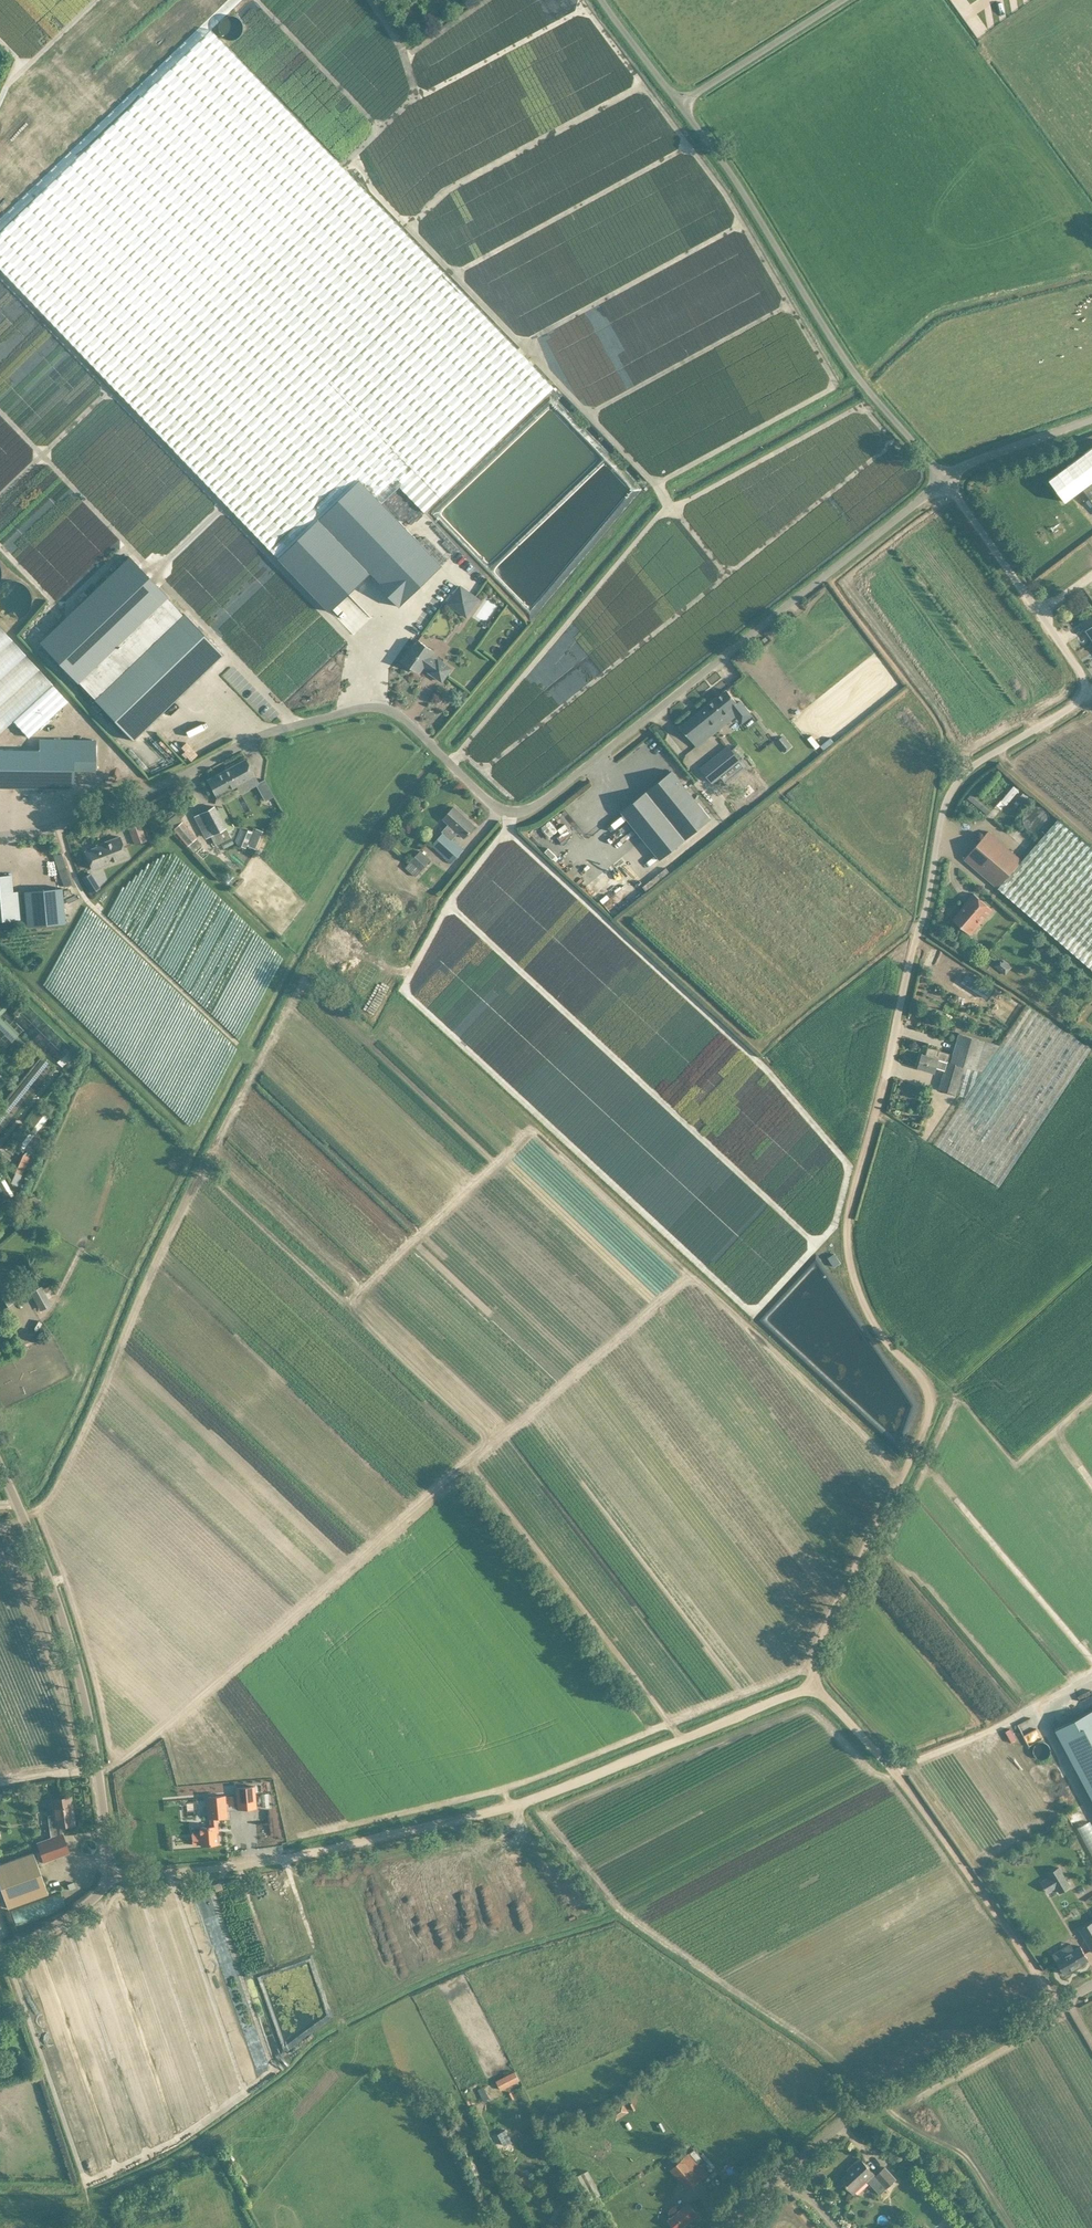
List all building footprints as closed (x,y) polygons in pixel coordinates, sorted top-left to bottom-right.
[(177,454),(328,612),(370,572),(399,603),(442,565),(384,503),(400,486),(426,511),(555,387),(445,272),(211,28),(0,229),(0,263),(177,454)] [(1083,490),(1091,501),(1091,483),(1083,490)] [(129,556),(39,643),(94,700),(133,740),(223,654),(184,613),(129,556)] [(452,598),(447,604),(467,618),(480,600),(474,595),(461,586),(452,598)] [(13,720),(52,684),(0,628),(0,732),(13,720)] [(376,649),(381,654),(403,634),(398,629),(376,649)] [(418,640),(403,661),(419,672),(425,665),(431,670),(430,672),(442,681),(451,668),(439,659),(437,662),(430,657),(434,651),(418,640)] [(13,720),(28,738),(68,701),(52,684),(13,720)] [(727,689),(681,727),(697,747),(735,716),(737,718),(748,709),(741,700),(738,703),(727,689)] [(784,752),(792,746),(783,735),(776,741),(784,752)] [(73,788),(74,770),(96,770),(96,740),(95,740),(95,751),(74,750),(74,739),(39,739),(39,750),(0,750),(0,787),(73,788)] [(737,746),(731,750),(728,746),(701,768),(712,782),(714,780),(722,791),(731,784),(732,785),(753,768),(737,746)] [(475,747),(474,749),(490,763),(500,753),(494,748),(491,751),(487,748),(482,753),(475,747)] [(207,780),(212,789),(216,797),(237,785),(241,793),(260,783),(255,776),(251,768),(246,758),(207,780)] [(711,819),(672,771),(621,811),(661,859),(711,819)] [(113,781),(103,785),(104,789),(115,785),(113,781)] [(271,790),(262,795),(265,801),(274,796),(271,790)] [(1024,792),(1020,796),(1026,801),(1029,797),(1024,792)] [(215,806),(197,816),(209,837),(210,836),(215,845),(231,838),(228,832),(234,828),(223,807),(217,810),(215,806)] [(452,839),(458,832),(465,838),(469,833),(471,832),(470,831),(475,825),(464,815),(462,816),(454,808),(455,807),(454,807),(444,819),(449,823),(442,831),(443,832),(431,845),(451,863),(464,849),(452,839)] [(168,821),(174,828),(173,829),(187,845),(188,845),(193,852),(202,845),(196,838),(197,837),(176,814),(168,821)] [(552,840),(568,831),(561,819),(546,828),(552,840)] [(616,832),(627,824),(624,819),(612,827),(616,832)] [(1058,819),(1022,860),(989,831),(964,859),(1091,969),(1091,848),(1058,819)] [(256,828),(249,846),(257,849),(264,831),(256,828)] [(143,830),(131,835),(135,845),(147,841),(143,830)] [(248,830),(241,846),(246,848),(252,831),(248,830)] [(86,851),(90,861),(92,869),(127,856),(124,847),(120,836),(103,843),(103,844),(86,851)] [(223,848),(233,843),(231,838),(221,843),(223,848)] [(398,874),(407,864),(390,848),(381,858),(398,874)] [(415,876),(430,860),(420,850),(405,866),(415,876)] [(617,867),(591,889),(605,907),(632,885),(617,867)] [(651,893),(675,875),(671,871),(648,888),(651,893)] [(23,918),(22,902),(21,891),(13,892),(11,875),(0,876),(0,920),(23,918)] [(62,888),(24,892),(28,926),(65,923),(62,888)] [(953,918),(971,934),(993,909),(975,893),(953,918)] [(13,923),(0,924),(0,931),(14,930),(13,923)] [(1012,967),(1004,960),(1003,962),(1001,960),(999,962),(998,961),(995,965),(1006,974),(1012,967)] [(936,1143),(1000,1186),(1091,1048),(1027,1005),(1000,1045),(970,1036),(959,1033),(951,1062),(948,1061),(950,1054),(930,1048),(928,1055),(922,1054),(918,1068),(935,1073),(936,1068),(945,1070),(939,1089),(966,1097),(936,1143)] [(71,1047),(57,1061),(62,1066),(76,1052),(71,1047)] [(0,1111),(0,1123),(48,1063),(42,1058),(0,1111)] [(33,1155),(39,1139),(42,1133),(38,1130),(49,1117),(44,1113),(19,1145),(24,1148),(33,1155)] [(22,1176),(30,1156),(23,1153),(15,1173),(22,1176)] [(10,1196),(0,1178),(0,1202),(10,1196)] [(40,1200),(31,1196),(26,1208),(35,1212),(40,1200)] [(11,1204),(4,1208),(7,1215),(15,1211),(11,1204)] [(840,1262),(834,1253),(828,1258),(834,1267),(840,1262)] [(20,1298),(11,1280),(0,1285),(0,1308),(20,1298)] [(42,1286),(34,1290),(44,1308),(51,1304),(42,1286)] [(1056,1730),(1091,1798),(1091,1711),(1056,1730)] [(1023,1726),(1028,1735),(1041,1728),(1035,1719),(1023,1726)] [(1030,1737),(1034,1743),(1044,1737),(1040,1731),(1030,1737)] [(255,1786),(235,1787),(238,1809),(257,1807),(255,1786)] [(208,1819),(210,1819),(210,1826),(199,1827),(200,1832),(192,1833),(193,1845),(201,1844),(217,1843),(216,1829),(218,1829),(217,1818),(227,1817),(224,1795),(206,1796),(208,1819)] [(70,1797),(59,1798),(52,1799),(54,1814),(48,1815),(50,1827),(51,1838),(37,1843),(44,1859),(69,1850),(62,1833),(61,1834),(60,1826),(75,1824),(73,1811),(72,1811),(70,1797)] [(1081,1829),(1091,1851),(1091,1824),(1081,1829)] [(8,1908),(48,1893),(33,1852),(0,1864),(0,1887),(8,1908)] [(1050,1876),(1041,1881),(1045,1886),(1053,1881),(1060,1892),(1071,1886),(1059,1867),(1049,1873),(1050,1876)] [(214,1887),(199,1892),(258,2072),(273,2067),(214,1887)] [(45,1918),(71,1909),(65,1894),(40,1903),(45,1918)] [(1080,1929),(1091,1950),(1091,1922),(1089,1924),(1080,1929)] [(89,1930),(78,1933),(83,1952),(95,1949),(89,1930)] [(1053,1954),(1065,1973),(1089,1959),(1080,1946),(1064,1956),(1061,1950),(1053,1954)] [(291,2033),(328,2022),(311,1965),(268,1978),(288,2044),(293,2042),(291,2033)] [(243,2067),(249,2083),(259,2079),(254,2063),(243,2067)] [(511,2073),(496,2080),(501,2090),(516,2082),(511,2073)] [(610,2112),(616,2120),(628,2111),(623,2103),(610,2112)] [(550,2133),(556,2130),(552,2121),(545,2124),(550,2133)] [(672,2169),(682,2180),(689,2189),(701,2178),(707,2173),(690,2153),(683,2159),(672,2169)] [(896,2178),(892,2175),(885,2167),(876,2175),(860,2158),(852,2166),(853,2167),(841,2179),(849,2187),(854,2192),(868,2179),(880,2192),(896,2178)] [(593,2172),(580,2178),(593,2203),(606,2196),(593,2172)] [(524,2187),(531,2181),(524,2174),(517,2180),(524,2187)] [(671,2218),(669,2219),(671,2221),(677,2227),(680,2227),(697,2213),(689,2203),(683,2208),(680,2205),(678,2204),(675,2205),(670,2209),(669,2213),(671,2218)]
